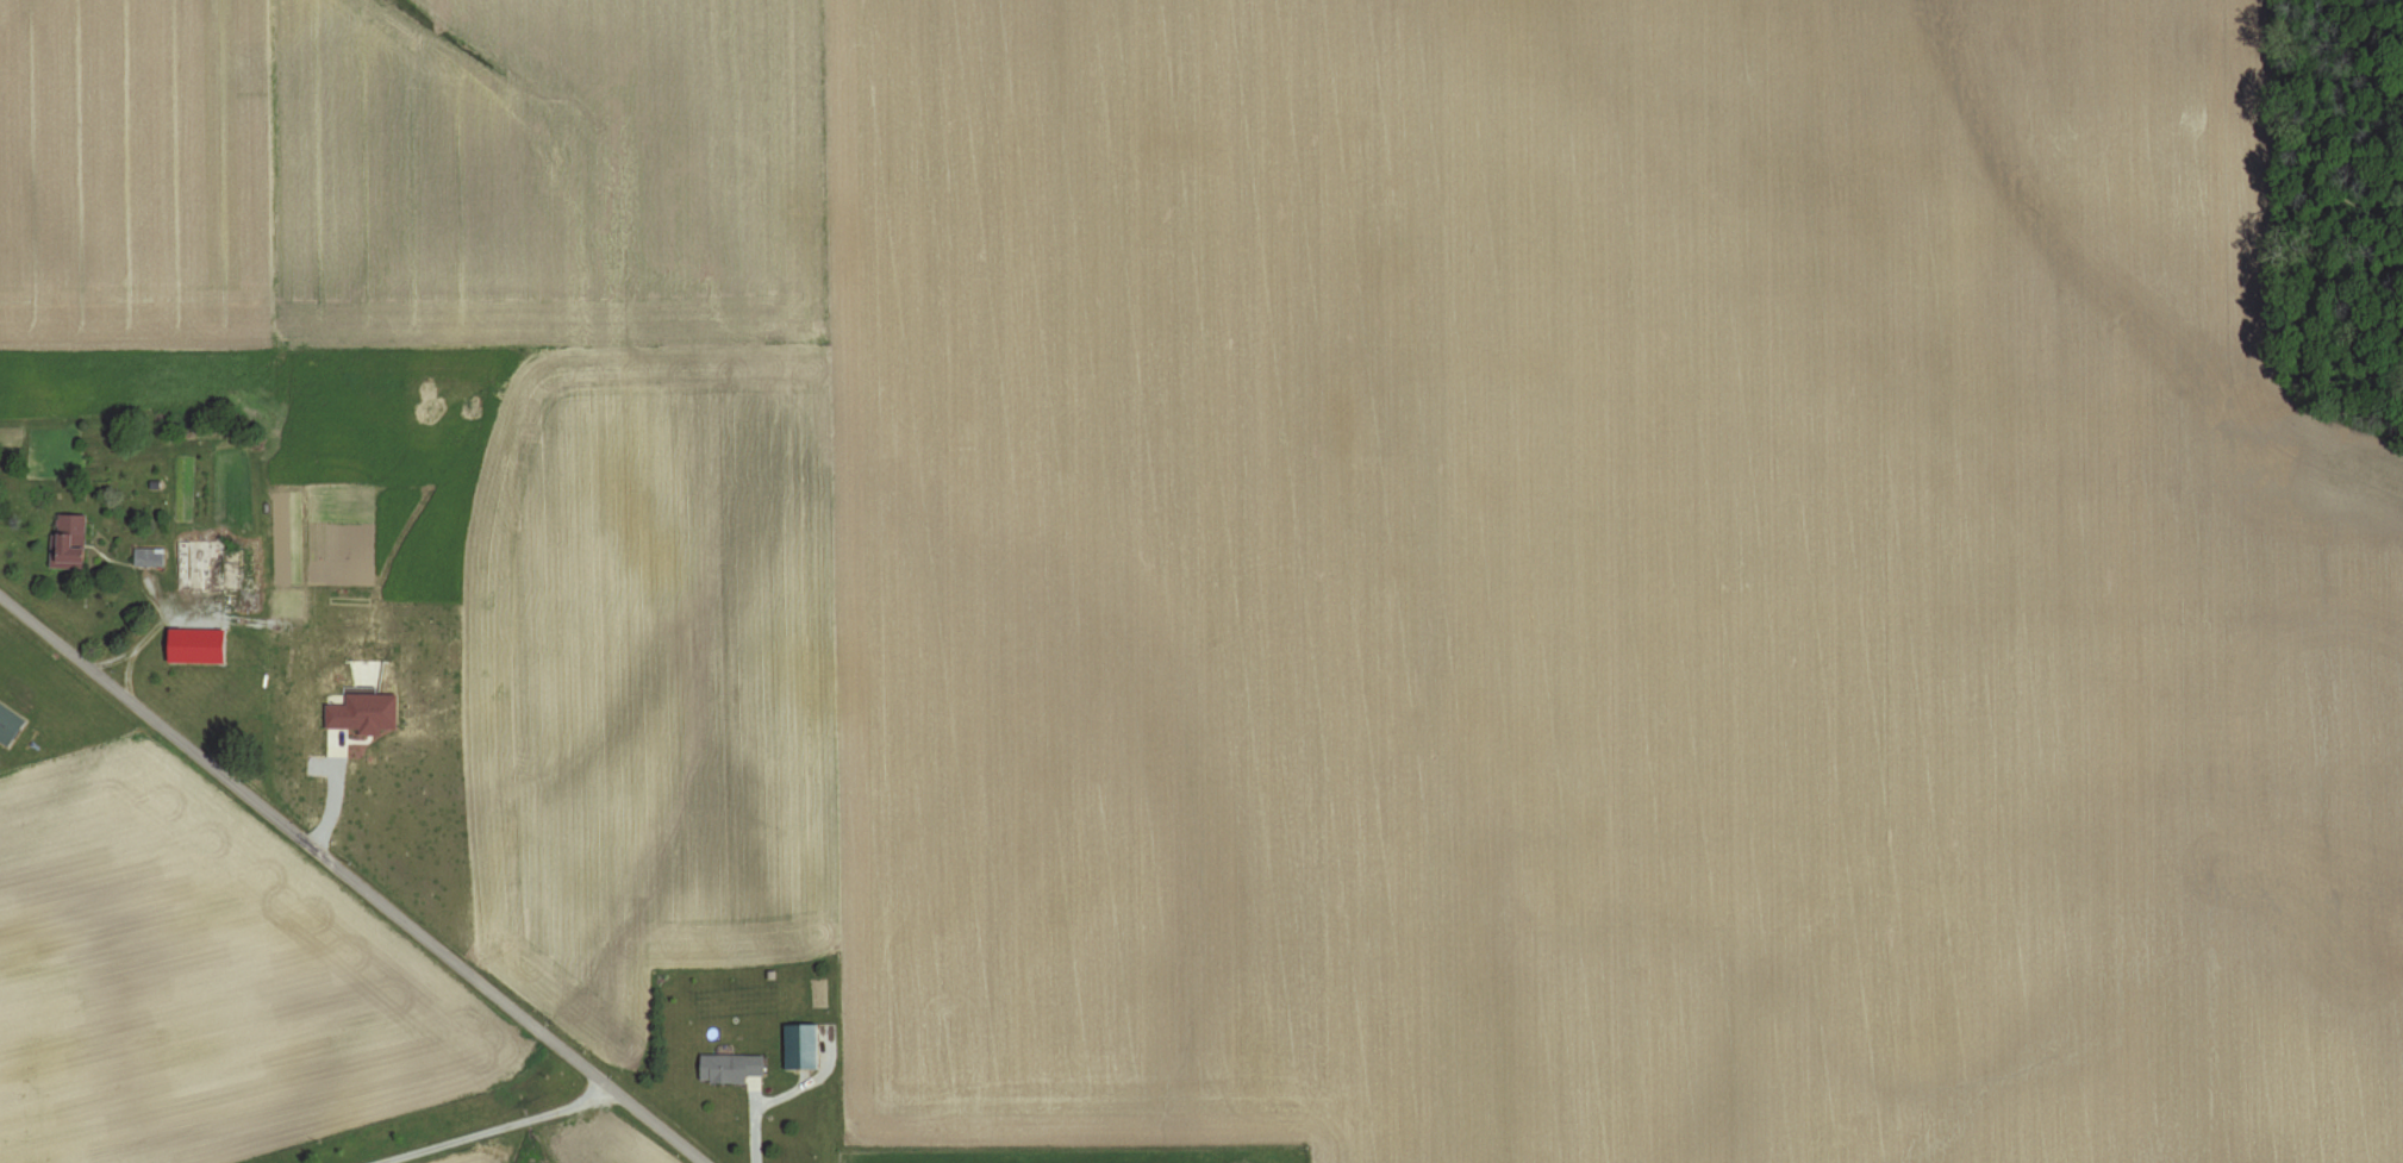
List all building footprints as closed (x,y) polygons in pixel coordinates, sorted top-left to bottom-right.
[(84,546),(85,515),(56,514),(55,553),(69,553),(69,545),(84,546)] [(163,550),(135,549),(134,566),(163,567),(163,550)] [(224,629),(164,628),(163,662),(223,663),(224,629)] [(394,729),(395,694),(344,694),(344,705),(324,705),(323,731),(378,731),(378,729),(394,729)] [(1,746),(21,720),(0,704),(0,744),(1,746)] [(815,1069),(813,1024),(782,1025),(784,1070),(815,1069)] [(698,1055),(698,1082),(743,1084),(744,1075),(761,1075),(761,1056),(698,1055)]
